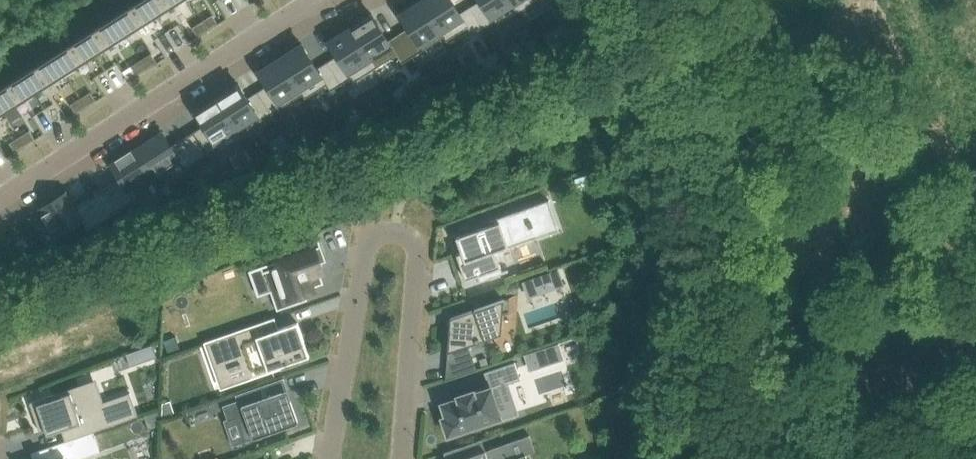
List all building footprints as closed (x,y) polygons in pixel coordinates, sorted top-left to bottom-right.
[(114,16),(126,35),(157,16),(147,0),(140,0),(114,16)] [(157,16),(182,0),(147,0),(157,16)] [(399,34),(413,56),(444,36),(445,36),(422,0),(400,13),(409,27),(399,34)] [(445,36),(444,36),(447,41),(469,27),(474,35),(484,29),(470,7),(460,13),(452,0),(422,0),(445,36)] [(470,7),(484,29),(495,22),(497,26),(519,13),(511,0),(481,0),(470,7)] [(519,13),(539,0),(511,0),(519,13)] [(212,14),(202,21),(208,29),(218,23),(212,14)] [(372,14),(350,27),(376,68),(397,54),(403,63),(413,56),(399,34),(389,40),(372,14)] [(114,16),(84,35),(96,54),(126,35),(114,16)] [(567,20),(555,28),(562,40),(574,32),(567,20)] [(202,21),(192,27),(198,35),(208,29),(202,21)] [(338,55),(328,62),(342,84),(352,77),(354,81),(376,68),(350,27),(329,41),(338,55)] [(84,35),(54,55),(65,74),(96,54),(84,35)] [(302,44),(280,57),(303,93),(303,94),(305,98),(327,84),(331,90),(342,84),(328,62),(318,68),(302,44)] [(152,53),(141,59),(147,67),(157,61),(152,53)] [(54,55),(23,74),(35,93),(65,74),(54,55)] [(268,85),(258,91),(272,113),(303,94),(303,93),(280,57),(259,71),(268,85)] [(141,59),(131,66),(137,74),(147,67),(141,59)] [(106,91),(129,78),(121,64),(98,77),(106,91)] [(0,89),(0,105),(5,112),(35,93),(23,74),(0,89)] [(425,75),(417,80),(427,96),(436,93),(425,75)] [(239,84),(217,97),(240,133),(241,133),(272,113),(258,91),(248,98),(239,84)] [(91,91),(81,98),(86,106),(96,100),(91,91)] [(204,125),(194,131),(208,153),(218,147),(221,151),(243,137),(241,133),(240,133),(217,97),(195,111),(204,125)] [(81,98),(71,104),(76,112),(86,106),(81,98)] [(30,130),(20,136),(25,144),(35,138),(30,130)] [(162,132),(137,148),(154,174),(153,174),(155,178),(180,163),(184,169),(208,153),(194,131),(171,146),(162,132)] [(20,136),(10,143),(15,151),(25,144),(20,136)] [(121,178),(98,192),(112,214),(136,199),(130,189),(153,174),(154,174),(137,148),(133,151),(132,149),(116,159),(117,160),(112,164),(121,178)] [(67,192),(41,208),(44,214),(43,215),(53,230),(54,229),(57,235),(82,219),(88,229),(112,214),(98,192),(76,206),(67,192)] [(491,224),(457,237),(461,249),(462,252),(457,253),(466,279),(479,275),(480,279),(480,281),(504,273),(503,271),(496,251),(537,236),(527,209),(527,207),(490,221),(491,224)] [(29,245),(21,236),(12,244),(21,253),(29,245)] [(279,266),(264,271),(271,291),(277,310),(308,299),(306,293),(314,291),(313,287),(312,284),(320,281),(317,273),(320,271),(324,270),(321,262),(326,260),(320,245),(277,260),(279,266)] [(524,279),(529,295),(567,284),(562,267),(524,279)] [(449,342),(449,351),(468,344),(502,333),(504,309),(501,301),(504,300),(505,298),(451,317),(451,318),(452,319),(454,326),(450,327),(449,342)] [(275,317),(214,338),(215,340),(225,370),(230,368),(231,370),(243,366),(242,364),(247,362),(251,376),(273,368),(272,367),(280,364),(280,366),(281,366),(310,356),(298,322),(279,328),(277,321),(275,317)] [(176,336),(164,340),(168,352),(180,347),(176,336)] [(153,344),(142,348),(146,360),(157,356),(153,344)] [(451,365),(450,378),(477,368),(473,357),(451,365)] [(479,359),(482,366),(488,364),(486,357),(479,359)] [(459,398),(442,404),(447,417),(443,418),(448,435),(455,433),(456,436),(471,432),(470,428),(501,419),(495,400),(507,397),(504,386),(522,381),(516,363),(486,373),(490,389),(475,393),(474,391),(458,396),(459,398)] [(70,389),(30,402),(40,431),(46,429),(63,423),(65,429),(68,437),(65,438),(66,441),(139,415),(138,413),(135,414),(135,415),(125,418),(119,401),(102,407),(100,403),(94,385),(71,393),(70,389)] [(238,400),(223,405),(228,419),(229,420),(238,417),(246,439),(250,438),(250,437),(251,438),(254,437),(264,433),(297,422),(289,400),(286,391),(286,390),(265,397),(261,386),(236,394),(238,400)] [(163,403),(162,417),(167,415),(175,413),(171,400),(163,403)] [(159,409),(145,414),(149,428),(158,425),(159,409)] [(81,458),(74,438),(32,453),(34,458),(78,458),(81,458)] [(528,457),(526,454),(516,458),(511,442),(486,450),(461,458),(522,458),(528,457)]
